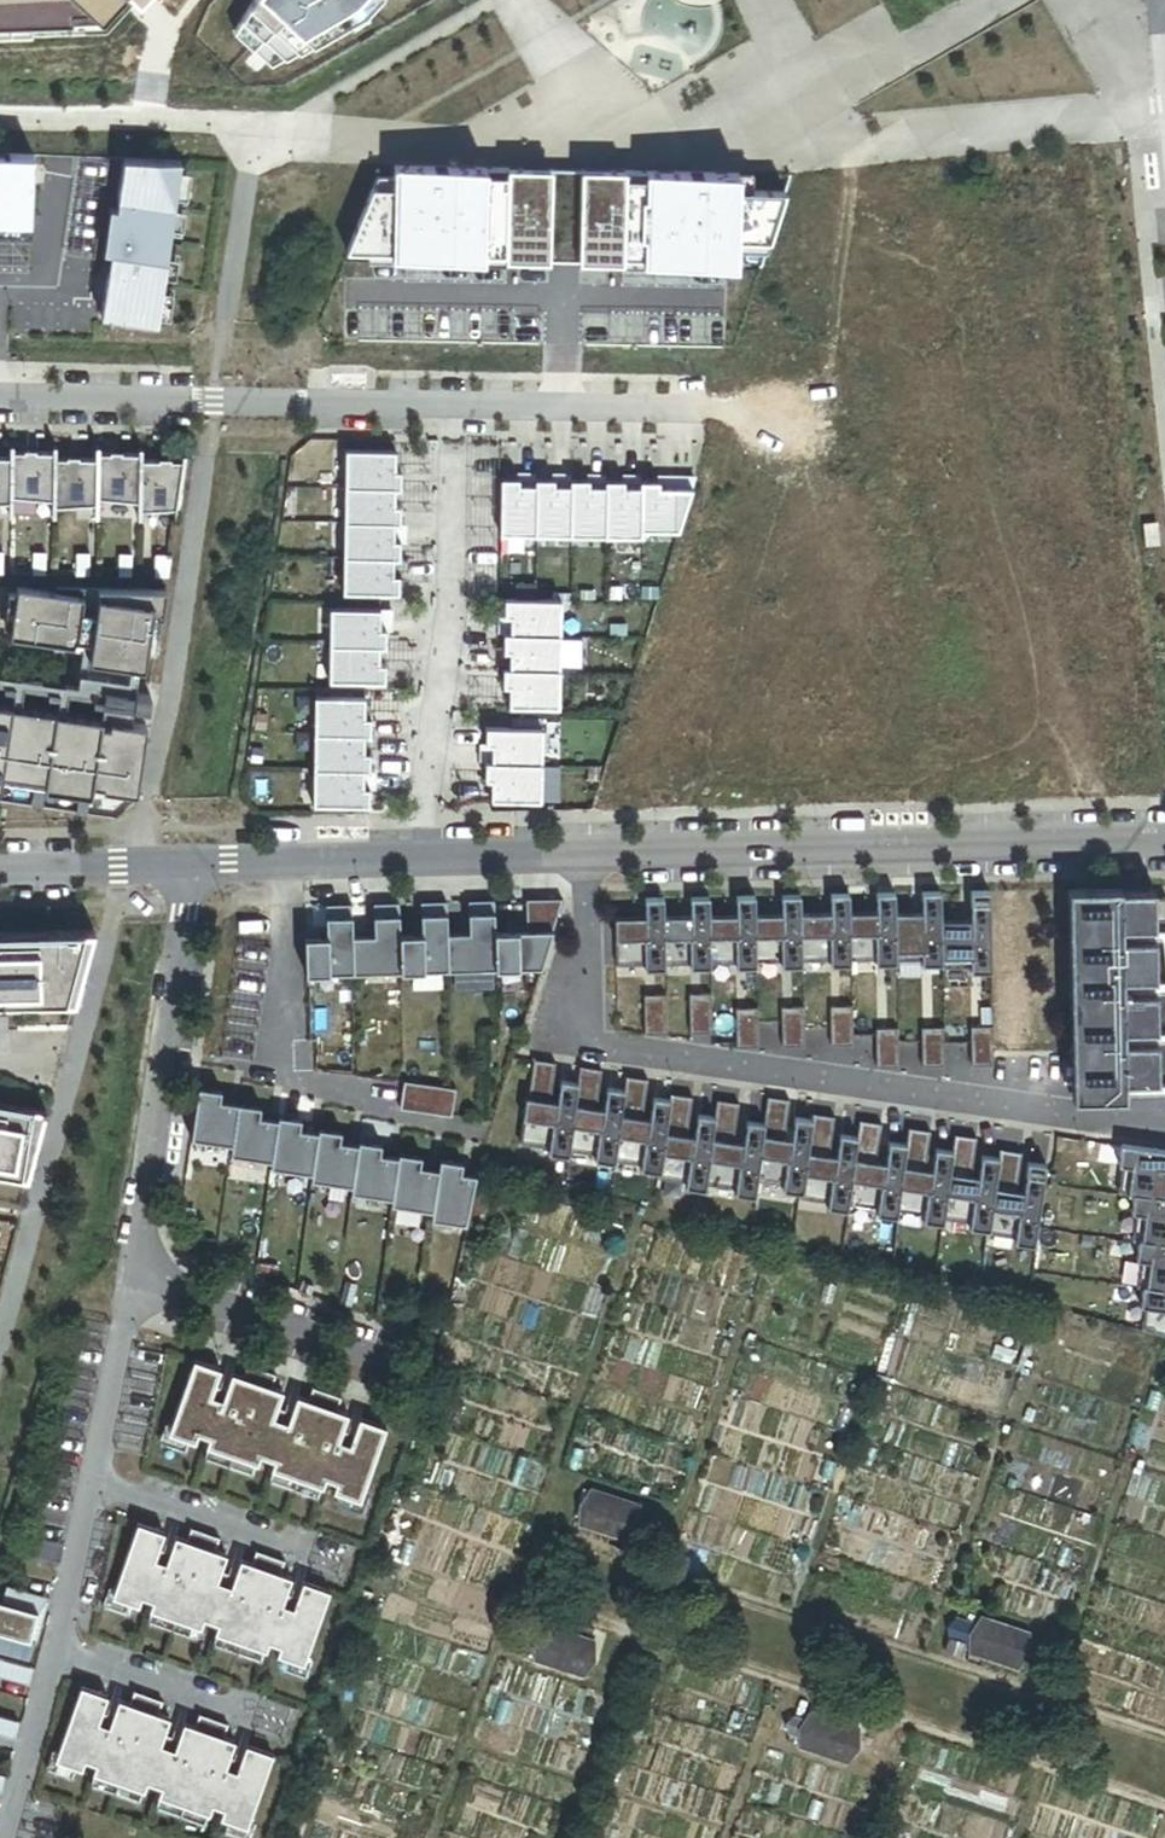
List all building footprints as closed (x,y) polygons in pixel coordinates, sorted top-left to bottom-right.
[(106,33),(133,4),(138,9),(146,0),(0,0),(0,38),(106,33)] [(234,33),(272,68),(365,15),(379,0),(254,0),(234,33)] [(0,156),(0,223),(30,224),(33,157),(0,156)] [(180,163),(123,161),(117,202),(118,202),(117,211),(108,210),(102,254),(110,255),(108,275),(107,275),(100,320),(157,328),(180,163)] [(481,167),(388,161),(389,188),(390,249),(476,257),(481,176),(481,167)] [(554,168),(507,166),(502,257),(547,259),(554,168)] [(577,169),(554,168),(547,259),(576,261),(577,169)] [(621,169),(577,169),(576,261),(621,261),(621,169)] [(736,173),(646,170),(641,253),(642,260),(732,264),(734,235),(735,190),(736,173)] [(505,177),(481,176),(476,257),(502,257),(505,177)] [(641,253),(640,177),(624,177),(625,253),(641,253)] [(390,249),(389,188),(369,187),(344,247),(390,249)] [(781,188),(735,190),(734,235),(767,237),(781,188)] [(9,508),(9,517),(11,517),(11,447),(10,447),(9,460),(0,460),(0,508),(9,508)] [(13,447),(11,447),(11,517),(12,517),(12,499),(52,500),(52,518),(53,518),(54,448),(52,448),(52,455),(13,454),(13,447)] [(55,448),(54,448),(53,518),(55,518),(55,508),(95,509),(95,519),(96,519),(96,449),(95,449),(95,461),(55,461),(55,448)] [(98,449),(96,449),(96,519),(98,519),(98,500),(137,501),(137,520),(138,520),(139,451),(138,451),(138,456),(98,455),(98,449)] [(141,451),(139,451),(138,520),(140,520),(140,513),(174,513),(172,521),(175,522),(185,457),(182,457),(181,463),(140,462),(141,451)] [(345,452),(344,490),(394,490),(394,492),(400,492),(400,474),(394,474),(395,453),(345,452)] [(518,481),(500,481),(499,538),(536,538),(537,488),(535,488),(518,487),(518,481)] [(554,482),(535,482),(535,488),(537,488),(536,538),(571,539),(572,489),(570,489),(554,488),(554,482)] [(589,483),(570,482),(570,489),(572,489),(571,539),(606,540),(607,489),(605,489),(589,489),(589,483)] [(606,540),(641,540),(641,534),(642,490),(640,490),(623,489),(624,483),(605,483),(605,489),(607,489),(606,540)] [(656,484),(640,483),(640,490),(642,490),(641,534),(676,534),(690,491),(656,490),(656,484)] [(344,490),(343,524),(394,525),(394,527),(400,527),(400,509),(394,509),(394,492),(394,490),(344,490)] [(343,524),(343,560),(393,560),(393,562),(399,562),(400,544),(393,544),(394,527),(394,525),(343,524)] [(46,555),(34,555),(33,576),(45,577),(46,555)] [(89,577),(89,556),(77,556),(77,577),(89,577)] [(130,578),(131,557),(119,557),(119,578),(130,578)] [(170,557),(154,557),(154,579),(167,579),(170,557)] [(343,560),(342,596),(399,597),(399,579),(393,579),(393,562),(393,560),(343,560)] [(87,666),(143,674),(146,654),(154,655),(161,608),(147,606),(149,591),(56,590),(55,594),(16,589),(10,638),(76,646),(77,636),(92,638),(87,666)] [(560,639),(560,603),(504,602),(504,620),(510,620),(510,636),(510,638),(560,639)] [(329,611),(329,648),(379,649),(379,651),(385,651),(385,632),(379,632),(379,612),(329,611)] [(509,673),(559,674),(560,639),(510,638),(510,636),(503,636),(503,655),(509,655),(509,671),(509,673)] [(379,649),(329,648),(328,685),(384,686),(385,668),(379,667),(379,651),(379,649)] [(559,711),(559,674),(509,673),(509,671),(503,671),(503,690),(509,690),(508,711),(559,711)] [(16,710),(19,689),(8,688),(5,708),(16,710)] [(120,708),(122,693),(99,690),(97,705),(86,703),(84,719),(97,721),(99,705),(120,708)] [(62,716),(65,695),(53,694),(51,714),(62,716)] [(148,711),(150,697),(134,695),(132,709),(148,711)] [(314,699),(313,737),(364,738),(364,740),(369,740),(370,721),(364,721),(364,700),(314,699)] [(35,781),(45,783),(79,787),(90,789),(136,795),(146,727),(97,721),(84,719),(62,716),(51,714),(16,710),(5,708),(0,708),(0,777),(35,781)] [(541,768),(541,732),(485,731),(485,749),(491,749),(491,765),(491,767),(541,768)] [(313,737),(313,772),(363,773),(363,775),(369,775),(369,756),(363,756),(364,740),(364,738),(313,737)] [(490,804),(540,805),(541,768),(491,767),(491,765),(485,765),(484,784),(490,784),(490,804)] [(363,773),(313,772),(312,808),(369,809),(369,791),(363,791),(363,775),(363,773)] [(35,781),(30,812),(41,813),(45,783),(35,781)] [(75,818),(86,819),(90,789),(79,787),(75,818)] [(992,975),(988,895),(970,895),(971,924),(940,925),(942,967),(942,971),(971,970),(971,975),(992,975)] [(940,925),(939,896),(921,896),(922,916),(894,917),(896,963),(922,963),(922,968),(942,967),(940,925)] [(894,917),(894,897),(875,897),(876,916),(849,917),(851,963),(876,962),(876,967),(897,967),(896,963),(894,917)] [(849,917),(848,898),(829,899),(830,917),(800,918),(802,964),(830,964),(830,968),(851,968),(851,963),(849,917)] [(800,918),(799,899),(780,900),(781,918),(754,919),(757,965),(782,965),(782,970),(802,969),(802,964),(800,918)] [(735,901),(736,919),(709,920),(710,967),(736,966),(736,971),(757,970),(757,965),(754,919),(754,900),(735,901)] [(709,920),(708,901),(689,902),(690,920),(663,921),(665,968),(690,967),(690,972),(711,971),(710,967),(709,920)] [(1076,903),(1079,1097),(1164,1095),(1164,901),(1076,903)] [(663,921),(662,902),(644,903),(644,921),(614,923),(615,969),(644,968),(644,973),(665,972),(665,968),(663,921)] [(542,971),(562,903),(525,904),(526,936),(493,936),(494,972),(542,971)] [(493,936),(492,905),(467,906),(467,937),(446,937),(447,973),(494,972),(493,936)] [(446,937),(445,906),(419,907),(419,938),(398,939),(399,974),(447,973),(446,937)] [(398,939),(398,907),(372,908),(373,939),(351,940),(352,975),(399,974),(398,939)] [(351,940),(350,908),(324,909),(325,940),(303,941),(304,976),(352,975),(351,940)] [(0,937),(0,1006),(73,1003),(92,933),(0,937)] [(714,1036),(712,997),(691,998),(692,1036),(714,1036)] [(668,1036),(667,998),(644,998),(646,1037),(668,1036)] [(854,1048),(853,1010),(830,1010),(832,1049),(854,1048)] [(761,1050),(759,1011),(736,1012),(738,1051),(761,1050)] [(806,1049),(804,1011),(782,1011),(784,1050),(806,1049)] [(996,1069),(994,1029),(973,1030),(974,1069),(996,1069)] [(947,1069),(945,1031),(924,1032),(926,1070),(947,1069)] [(901,1071),(899,1032),(878,1033),(879,1072),(901,1071)] [(573,1154),(580,1083),(563,1081),(560,1103),(552,1102),(557,1065),(535,1062),(531,1100),(529,1100),(523,1149),(552,1153),(551,1158),(572,1161),(573,1154)] [(618,1162),(627,1090),(609,1088),(606,1110),(598,1109),(603,1072),(582,1068),(580,1083),(573,1154),(598,1158),(597,1162),(617,1166),(618,1162)] [(662,1176),(673,1101),(655,1098),(651,1120),(644,1119),(649,1081),(628,1078),(627,1090),(618,1162),(644,1167),(643,1172),(662,1176)] [(463,1092),(412,1085),(408,1115),(459,1122),(463,1092)] [(221,1093),(198,1090),(190,1142),(232,1148),(238,1107),(220,1104),(221,1093)] [(709,1188),(718,1119),(700,1116),(697,1137),(690,1136),(695,1099),(673,1096),(673,1101),(662,1176),(661,1181),(690,1186),(689,1191),(708,1194),(709,1188)] [(807,1196),(816,1121),(798,1119),(795,1141),(787,1140),(792,1102),(771,1099),(768,1125),(759,1185),(785,1188),(785,1193),(807,1196)] [(759,1185),(768,1125),(750,1123),(746,1145),(735,1143),(741,1106),(720,1103),(718,1119),(709,1188),(738,1193),(736,1198),(757,1201),(759,1185)] [(0,1105),(0,1179),(26,1184),(45,1112),(0,1105)] [(272,1164),(278,1122),(259,1119),(260,1110),(238,1107),(232,1148),(231,1158),(272,1164)] [(855,1209),(862,1139),(843,1137),(841,1158),(833,1157),(838,1120),(816,1116),(816,1121),(807,1196),(807,1201),(835,1206),(835,1211),(854,1214),(855,1209)] [(312,1177),(318,1134),(299,1132),(301,1122),(279,1118),(278,1122),(272,1164),(271,1170),(312,1177)] [(903,1217),(911,1146),(893,1144),(890,1165),(879,1164),(884,1126),(863,1124),(862,1139),(855,1209),(883,1214),(883,1218),(903,1222),(903,1217)] [(341,1134),(319,1131),(318,1134),(312,1177),(312,1183),(353,1189),(359,1147),(340,1144),(341,1134)] [(949,1223),(957,1152),(940,1150),(937,1172),(929,1171),(934,1134),(913,1131),(911,1146),(903,1217),(932,1221),(931,1226),(949,1228),(949,1223)] [(993,1233),(1003,1160),(985,1157),(982,1180),(975,1178),(980,1141),(959,1137),(957,1152),(949,1223),(978,1226),(977,1231),(993,1233)] [(381,1146),(359,1143),(359,1147),(353,1189),(352,1195),(393,1201),(399,1159),(380,1156),(381,1146)] [(1124,1147),(1121,1168),(1125,1168),(1122,1195),(1138,1197),(1164,1200),(1164,1153),(1124,1147)] [(1039,1250),(1050,1168),(1032,1165),(1029,1195),(1021,1194),(1026,1155),(1004,1152),(1003,1160),(993,1233),(993,1238),(1021,1242),(1021,1247),(1039,1250)] [(422,1158),(399,1156),(399,1159),(393,1201),(392,1208),(433,1214),(439,1172),(420,1169),(422,1158)] [(464,1165),(441,1161),(439,1172),(433,1214),(432,1222),(469,1226),(471,1219),(477,1177),(462,1175),(464,1165)] [(1138,1197),(1135,1215),(1140,1215),(1136,1243),(1143,1244),(1164,1247),(1164,1200),(1138,1197)] [(1143,1244),(1141,1262),(1146,1262),(1142,1290),(1148,1291),(1164,1293),(1164,1247),(1143,1244)] [(1148,1291),(1146,1309),(1150,1309),(1147,1335),(1164,1339),(1164,1293),(1148,1291)] [(219,1373),(193,1364),(167,1436),(195,1445),(198,1437),(209,1441),(206,1449),(256,1467),(259,1459),(272,1463),(269,1472),(320,1490),(323,1482),(333,1485),(330,1493),(359,1503),(384,1430),(356,1420),(348,1446),(337,1442),(346,1417),(334,1413),(338,1401),(309,1391),(305,1403),(295,1399),(286,1425),(272,1420),(281,1395),(270,1391),(275,1379),(247,1369),(242,1381),(231,1377),(222,1403),(210,1399),(219,1373)] [(631,1507),(583,1491),(571,1527),(619,1543),(631,1507)] [(162,1537),(136,1528),(110,1600),(138,1610),(141,1602),(152,1605),(148,1614),(199,1631),(202,1623),(216,1628),(213,1636),(263,1654),(266,1645),(277,1649),(273,1657),(302,1667),(327,1595),(300,1585),(291,1611),(280,1607),(288,1581),(277,1577),(281,1565),(252,1555),(248,1567),(238,1564),(229,1589),(215,1584),(224,1559),(214,1555),(218,1543),(189,1533),(185,1545),(174,1541),(165,1567),(153,1562),(162,1537)] [(59,1566),(63,1548),(32,1542),(28,1559),(59,1566)] [(5,1589),(0,1605),(0,1657),(25,1664),(31,1644),(27,1643),(35,1615),(14,1609),(19,1593),(5,1589)] [(973,1618),(961,1654),(1010,1670),(1022,1634),(973,1618)] [(538,1625),(526,1662),(575,1678),(587,1641),(538,1625)] [(106,1700),(79,1690),(54,1763),(82,1773),(84,1764),(95,1768),(92,1776),(142,1794),(145,1786),(159,1790),(156,1799),(206,1816),(209,1808),(220,1812),(217,1820),(245,1830),(270,1757),(243,1748),(234,1773),(223,1770),(232,1744),(221,1740),(225,1728),(196,1718),(192,1730),(182,1726),(173,1752),(158,1747),(167,1721),(158,1718),(162,1706),(133,1696),(129,1708),(117,1704),(108,1730),(97,1725),(106,1700)] [(803,1712),(791,1748),(839,1764),(851,1728),(803,1712)]
